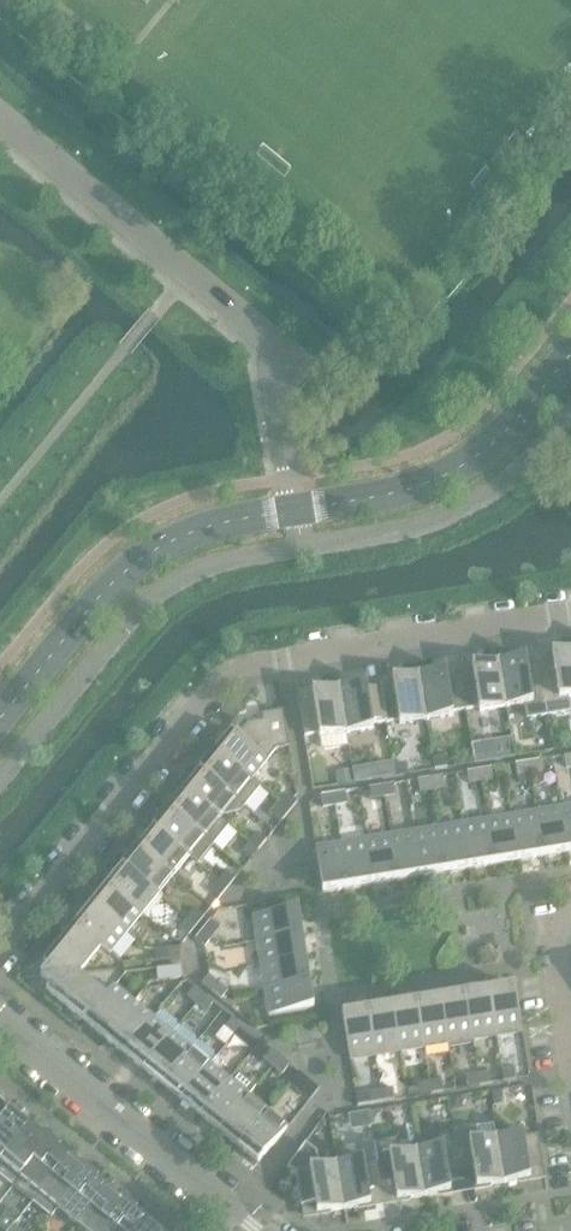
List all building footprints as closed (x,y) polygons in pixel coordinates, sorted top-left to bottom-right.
[(552,654),(553,663),(540,665),(549,716),(570,713),(568,699),(570,698),(570,651),(552,654)] [(549,716),(540,665),(527,667),(526,658),(497,663),(506,709),(524,705),(527,720),(549,716)] [(506,709),(497,663),(472,667),(474,676),(460,678),(466,711),(479,708),(479,713),(506,709)] [(466,711),(460,678),(447,680),(446,671),(419,676),(426,722),(453,717),(453,713),(466,711)] [(426,722),(419,676),(392,680),(394,689),(381,691),(386,723),(399,721),(400,726),(426,722)] [(386,723),(381,691),(368,693),(366,684),(339,688),(346,734),(374,730),(373,726),(386,723)] [(346,734),(339,688),(313,693),(314,702),(300,704),(305,737),(319,734),(320,739),(321,739),(322,748),(325,750),(348,746),(346,734)] [(290,748),(284,711),(261,715),(263,721),(248,724),(237,737),(232,732),(215,752),(251,782),(277,750),(290,748)] [(563,741),(553,743),(554,752),(565,750),(563,741)] [(485,743),(472,744),(475,764),(488,762),(485,743)] [(251,782),(215,752),(200,770),(245,807),(260,789),(251,782)] [(447,768),(445,757),(432,759),(435,770),(447,768)] [(405,761),(393,763),(395,777),(408,775),(405,761)] [(542,773),(540,761),(528,763),(530,775),(542,773)] [(393,763),(352,770),(353,772),(355,784),(395,777),(393,763)] [(530,775),(528,763),(515,765),(517,777),(530,775)] [(493,781),(491,769),(479,771),(481,783),(493,781)] [(245,807),(200,770),(184,790),(220,819),(224,815),(240,813),(245,807)] [(481,783),(479,771),(467,773),(469,785),(481,783)] [(353,772),(337,775),(339,786),(355,784),(353,772)] [(444,789),(442,777),(430,779),(432,791),(444,789)] [(432,791),(430,779),(418,781),(420,792),(432,791)] [(395,797),(394,785),(382,786),(383,799),(395,797)] [(383,799),(382,786),(369,789),(371,801),(383,799)] [(220,819),(184,790),(169,809),(214,846),(230,827),(220,819)] [(348,804),(346,792),(333,795),(335,806),(348,804)] [(335,806),(333,795),(321,796),(323,808),(335,806)] [(289,813),(297,804),(288,796),(280,805),(289,813)] [(282,822),(289,813),(280,805),(272,814),(282,822)] [(560,808),(567,854),(570,854),(570,807),(560,808)] [(567,854),(560,808),(536,812),(543,858),(567,854)] [(214,846),(169,809),(153,828),(189,857),(199,865),(214,846)] [(543,858),(536,812),(511,816),(519,862),(543,858)] [(519,862),(511,816),(487,820),(494,866),(519,862)] [(494,866),(487,820),(462,824),(470,870),(494,866)] [(470,870),(462,824),(438,828),(445,874),(470,870)] [(189,857),(153,828),(138,847),(174,876),(189,857)] [(445,874),(438,828),(414,832),(421,878),(445,874)] [(421,878),(414,832),(389,836),(397,882),(421,878)] [(259,851),(267,841),(257,833),(249,843),(259,851)] [(397,882),(389,836),(365,840),(372,886),(397,882)] [(372,886),(365,840),(340,844),(348,890),(372,886)] [(251,860),(259,851),(249,843),(241,853),(251,860)] [(348,890),(340,844),(316,848),(323,894),(348,890)] [(174,876),(138,847),(122,867),(158,896),(174,876)] [(158,896),(122,867),(107,885),(143,914),(158,896)] [(228,889),(236,879),(226,871),(219,881),(228,889)] [(220,898),(228,889),(219,881),(211,890),(220,898)] [(143,914),(107,885),(91,905),(127,934),(143,914)] [(127,934),(91,905),(75,925),(102,947),(111,954),(127,934)] [(197,927),(205,917),(195,909),(187,919),(197,927)] [(303,934),(299,909),(253,916),(257,941),(303,934)] [(189,936),(197,927),(187,919),(180,929),(189,936)] [(213,937),(220,928),(211,920),(203,930),(213,937)] [(80,974),(102,947),(75,925),(44,963),(50,967),(41,978),(80,974)] [(205,947),(213,937),(203,930),(196,940),(205,947)] [(307,959),(303,934),(257,941),(261,966),(307,959)] [(181,960),(180,948),(168,949),(169,961),(181,960)] [(169,961),(168,949),(155,950),(156,962),(169,961)] [(311,984),(307,959),(261,966),(265,991),(311,984)] [(183,978),(182,967),(169,968),(171,980),(183,978)] [(171,980),(169,968),(157,969),(158,981),(171,980)] [(86,1023),(107,996),(107,995),(80,974),(41,978),(51,986),(47,992),(86,1023)] [(211,992),(219,984),(209,975),(202,985),(211,992)] [(221,1000),(229,991),(219,984),(211,992),(221,1000)] [(315,1009),(311,984),(265,991),(269,1016),(315,1009)] [(105,1039),(134,1003),(114,986),(107,995),(107,996),(86,1023),(105,1039)] [(522,1033),(515,987),(490,991),(498,1037),(522,1033)] [(196,1005),(204,995),(195,988),(187,998),(196,1005)] [(498,1037),(490,991),(466,995),(473,1041),(498,1037)] [(206,1013),(214,1003),(204,995),(196,1005),(206,1013)] [(473,1041),(466,995),(441,999),(449,1045),(473,1041)] [(449,1045),(441,999),(417,1003),(424,1049),(449,1045)] [(124,1054),(153,1018),(134,1003),(105,1039),(124,1054)] [(424,1049),(417,1003),(392,1007),(399,1053),(424,1049)] [(399,1053),(392,1007),(368,1011),(375,1057),(399,1053)] [(375,1057),(368,1011),(343,1015),(350,1061),(375,1057)] [(144,1070),(173,1034),(178,1028),(177,1027),(177,1022),(164,1012),(159,1012),(153,1018),(124,1054),(144,1070)] [(234,1036),(242,1027),(233,1019),(225,1028),(234,1036)] [(244,1044),(252,1034),(242,1027),(234,1036),(244,1044)] [(162,1086),(192,1050),(197,1043),(196,1038),(183,1028),(179,1028),(178,1028),(173,1034),(144,1070),(162,1086)] [(182,1101),(211,1065),(216,1059),(216,1058),(215,1053),(202,1043),(198,1043),(197,1043),(192,1050),(162,1086),(182,1101)] [(272,1067),(280,1058),(271,1050),(263,1060),(272,1067)] [(282,1075),(290,1065),(280,1058),(272,1067),(282,1075)] [(200,1117),(230,1081),(211,1065),(182,1101),(200,1117)] [(518,1080),(516,1068),(503,1070),(505,1082),(518,1080)] [(200,1117),(220,1132),(249,1096),(256,1087),(237,1072),(230,1081),(200,1117)] [(493,1084),(491,1072),(479,1074),(480,1086),(493,1084)] [(302,1090),(309,1081),(299,1073),(292,1082),(302,1090)] [(480,1086),(479,1074),(466,1076),(468,1088),(480,1086)] [(443,1092),(442,1080),(429,1082),(431,1094),(443,1092)] [(431,1094),(429,1082),(417,1084),(419,1096),(431,1094)] [(394,1100),(392,1088),(380,1090),(382,1102),(394,1100)] [(382,1102),(380,1090),(368,1092),(370,1104),(382,1102)] [(502,1091),(492,1093),(494,1107),(504,1106),(502,1091)] [(238,1147),(267,1112),(249,1096),(220,1132),(238,1147)] [(460,1099),(451,1100),(452,1109),(459,1108),(461,1105),(460,1099)] [(0,1103),(0,1124),(10,1111),(0,1103)] [(29,1128),(18,1119),(23,1113),(15,1106),(10,1111),(0,1124),(0,1163),(29,1128)] [(379,1111),(369,1112),(371,1121),(375,1121),(379,1114),(379,1111)] [(259,1164),(288,1128),(267,1112),(238,1147),(259,1164)] [(504,1184),(497,1138),(479,1141),(476,1127),(454,1130),(457,1149),(458,1149),(463,1181),(476,1179),(477,1188),(504,1184)] [(53,1137),(45,1131),(40,1137),(29,1128),(0,1163),(0,1176),(13,1186),(53,1137)] [(544,1168),(538,1136),(524,1138),(524,1134),(497,1138),(504,1184),(531,1179),(530,1170),(544,1168)] [(32,1202),(67,1159),(56,1150),(61,1144),(53,1137),(13,1186),(32,1202)] [(424,1197),(417,1151),(399,1154),(397,1140),(375,1143),(378,1162),(383,1194),(396,1192),(398,1201),(424,1197)] [(383,1194),(378,1162),(375,1143),(348,1148),(338,1162),(339,1164),(338,1164),(345,1210),(372,1205),(370,1196),(383,1194)] [(345,1210),(338,1164),(319,1167),(317,1153),(305,1145),(304,1146),(303,1148),(286,1168),(297,1175),(302,1207),(316,1205),(318,1214),(345,1210)] [(458,1149),(457,1149),(445,1151),(444,1147),(417,1151),(424,1197),(451,1192),(450,1183),(463,1181),(458,1149)] [(51,1217),(58,1209),(91,1168),(82,1162),(77,1168),(67,1159),(32,1202),(51,1217)] [(77,1225),(105,1190),(94,1181),(99,1175),(91,1168),(58,1209),(77,1225)] [(129,1200),(121,1193),(116,1199),(105,1190),(77,1225),(85,1230),(104,1230),(129,1200)] [(143,1221),(133,1212),(137,1207),(129,1200),(104,1230),(135,1230),(143,1221)] [(17,1222),(6,1213),(0,1221),(0,1228),(4,1230),(9,1230),(17,1222)] [(167,1230),(158,1224),(153,1230),(143,1221),(135,1230),(166,1230),(167,1230)]
